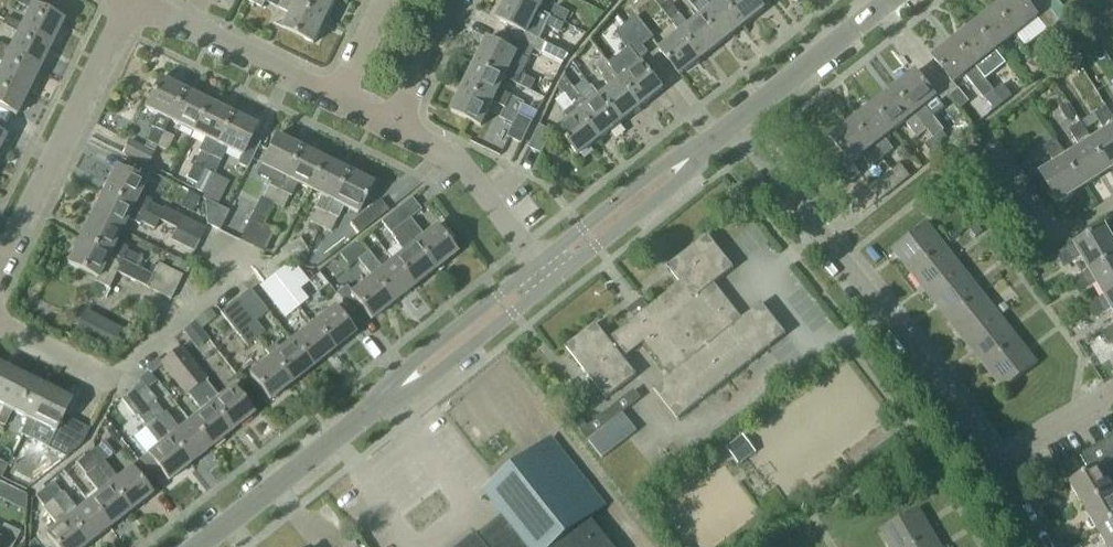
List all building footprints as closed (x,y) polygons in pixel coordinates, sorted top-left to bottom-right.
[(21,24),(19,29),(51,45),(63,20),(31,4),(34,0),(14,0),(13,1),(29,9),(21,24)] [(247,0),(263,8),(266,2),(267,0),(247,0)] [(266,2),(279,9),(283,0),(267,0),(266,2)] [(291,14),(284,29),(314,43),(326,19),(296,4),(287,0),(283,0),(279,9),(291,14)] [(296,4),(326,19),(335,0),(287,0),(296,4)] [(546,44),(527,34),(539,10),(520,0),(507,0),(497,19),(515,28),(510,37),(541,53),(546,44)] [(539,10),(544,0),(520,0),(539,10)] [(722,0),(705,0),(711,8),(701,16),(722,42),(743,26),(722,0)] [(757,0),(722,0),(743,26),(764,9),(757,0)] [(995,8),(1016,34),(1037,17),(1048,31),(1060,22),(1046,4),(1042,0),(1041,0),(1030,8),(1024,0),(1006,0),(995,8)] [(1046,4),(1060,22),(1070,14),(1056,0),(1051,0),(1046,4)] [(671,4),(662,11),(680,33),(681,33),(701,59),(722,42),(701,16),(689,26),(671,4)] [(1077,4),(1070,11),(1076,17),(1083,11),(1077,4)] [(555,6),(551,15),(565,22),(570,13),(555,6)] [(995,50),(1016,34),(995,8),(975,24),(995,50)] [(565,22),(551,15),(546,25),(559,32),(565,22)] [(636,16),(625,25),(642,46),(643,46),(653,38),(636,16)] [(19,29),(21,24),(5,18),(1,25),(17,33),(9,48),(7,52),(39,68),(51,45),(19,29)] [(1096,20),(1087,29),(1096,37),(1104,28),(1096,20)] [(974,67),(975,66),(995,50),(975,24),(954,41),(974,67)] [(643,46),(642,46),(625,25),(615,33),(637,62),(648,53),(643,46)] [(680,76),(701,59),(681,33),(680,33),(659,50),(680,76)] [(530,91),(536,81),(510,69),(517,54),(487,39),(475,63),(505,78),(530,91)] [(948,96),(957,89),(953,83),(965,74),(984,99),(985,99),(995,110),(1003,103),(993,91),(994,91),(975,66),(974,67),(954,41),(933,58),(943,71),(935,78),(948,96)] [(2,63),(0,66),(0,78),(28,92),(39,68),(7,52),(9,48),(0,44),(0,62),(2,63)] [(1035,58),(1045,71),(1054,63),(1044,51),(1035,58)] [(555,78),(562,64),(540,53),(534,67),(555,78)] [(600,97),(621,123),(641,106),(612,70),(603,58),(594,65),(604,76),(602,78),(610,89),(600,97)] [(1036,77),(1045,71),(1035,58),(1026,65),(1036,77)] [(612,70),(641,106),(663,89),(642,63),(631,72),(622,62),(612,70)] [(493,102),(505,109),(505,108),(519,115),(525,103),(499,90),(505,78),(475,63),(463,87),(493,102)] [(943,151),(952,143),(943,132),(944,131),(925,106),(935,98),(939,103),(948,96),(935,78),(926,85),(915,72),(894,89),(927,131),(933,139),(943,151)] [(564,77),(559,87),(564,94),(573,106),(582,99),(579,96),(573,87),(564,77)] [(15,116),(28,92),(0,78),(0,108),(15,116)] [(145,108),(157,115),(151,128),(153,129),(147,141),(157,146),(163,132),(164,133),(169,121),(169,120),(184,91),(159,79),(145,108)] [(1002,84),(994,91),(993,91),(1003,103),(1012,96),(1002,84)] [(600,97),(591,86),(579,96),(582,99),(573,106),(600,139),(621,123),(600,97)] [(481,126),(493,102),(463,87),(451,111),(481,126)] [(893,131),(905,122),(917,139),(927,131),(894,89),(873,105),(893,131)] [(207,102),(184,91),(169,120),(169,121),(193,132),(207,102)] [(563,114),(569,121),(558,130),(579,156),(600,139),(573,106),(564,94),(555,101),(565,113),(563,114)] [(193,132),(205,138),(199,151),(200,152),(194,164),(193,164),(186,179),(196,184),(197,184),(231,114),(207,102),(193,132)] [(884,138),(893,131),(873,105),(852,121),(882,159),(893,150),(884,138)] [(1067,106),(1061,110),(1067,120),(1074,116),(1067,106)] [(1110,170),(1112,168),(1112,118),(1106,107),(1095,114),(1106,132),(1092,141),(1091,141),(1110,170)] [(505,108),(505,109),(500,118),(514,124),(508,137),(521,144),(532,122),(519,115),(505,108)] [(214,174),(226,149),(241,156),(237,164),(247,169),(260,143),(250,138),(256,126),(231,114),(197,184),(196,184),(194,189),(207,196),(217,176),(214,174)] [(831,138),(843,153),(829,164),(846,186),(860,175),(852,164),(861,156),(871,168),(882,159),(852,121),(831,138)] [(1066,157),(1085,186),(1110,170),(1091,141),(1092,141),(1081,123),(1069,130),(1080,148),(1067,157),(1066,157)] [(541,154),(553,132),(540,125),(529,147),(541,154)] [(163,132),(157,146),(167,151),(173,137),(164,133),(163,132)] [(263,199),(273,203),(300,148),(275,136),(261,166),(275,173),(263,199)] [(933,139),(925,146),(935,158),(943,151),(933,139)] [(1066,157),(1067,157),(1055,139),(1044,146),(1055,164),(1040,173),(1059,203),(1085,186),(1066,157)] [(148,165),(154,153),(144,148),(130,141),(124,153),(148,165)] [(147,141),(144,148),(154,153),(157,146),(147,141)] [(324,160),(300,148),(273,203),(283,208),(289,195),(290,196),(297,183),(309,189),(324,160)] [(347,171),(324,160),(309,189),(321,195),(315,208),(316,209),(310,222),(320,227),(347,171)] [(130,163),(125,172),(143,181),(148,172),(130,163)] [(891,170),(901,183),(910,176),(900,164),(892,170),(891,170)] [(159,219),(176,228),(200,240),(206,228),(164,208),(163,210),(150,203),(151,201),(139,195),(145,182),(115,167),(103,192),(159,219)] [(880,200),(901,183),(891,170),(890,170),(869,187),(880,200)] [(347,171),(320,227),(330,232),(337,218),(343,206),(357,213),(372,183),(347,171)] [(198,212),(204,196),(191,191),(185,207),(198,212)] [(154,229),(159,219),(103,192),(91,216),(121,230),(127,218),(139,225),(140,223),(154,229)] [(411,198),(390,215),(399,227),(410,219),(421,210),(420,209),(411,198)] [(229,211),(205,199),(205,200),(206,224),(219,231),(229,211)] [(379,200),(365,211),(373,221),(388,210),(379,199),(379,200)] [(390,215),(381,222),(391,234),(399,227),(390,215)] [(135,267),(135,266),(140,257),(127,250),(128,248),(115,242),(121,230),(91,216),(79,239),(135,267)] [(410,219),(399,227),(434,270),(455,253),(447,243),(437,230),(434,227),(423,236),(410,219)] [(251,247),(261,227),(249,220),(239,241),(251,247)] [(911,273),(945,246),(927,222),(892,249),(911,273)] [(444,224),(437,230),(447,243),(455,237),(444,224)] [(274,233),(261,227),(251,247),(264,253),(274,233)] [(399,227),(391,234),(395,239),(394,240),(403,252),(392,260),(413,287),(434,270),(399,227)] [(1090,270),(1090,271),(1112,257),(1112,241),(1105,227),(1056,255),(1063,267),(1081,256),(1090,270)] [(194,252),(200,240),(176,228),(170,240),(194,252)] [(627,310),(635,320),(608,341),(595,324),(565,348),(606,399),(636,376),(622,358),(643,342),(670,376),(653,389),(677,419),(785,334),(761,304),(741,320),(713,284),(733,268),(707,235),(667,267),(680,284),(649,308),(642,299),(627,310)] [(287,262),(307,249),(300,238),(280,250),(287,262)] [(108,288),(116,272),(170,299),(176,287),(152,276),(153,275),(135,266),(135,267),(79,239),(67,264),(96,278),(94,281),(108,288)] [(357,241),(348,247),(358,259),(366,252),(357,241)] [(945,246),(911,273),(929,297),(964,269),(945,246)] [(348,247),(339,254),(349,267),(358,260),(358,259),(348,247)] [(358,259),(358,260),(371,277),(392,303),(413,287),(392,260),(382,269),(368,251),(366,253),(358,259)] [(1090,271),(1090,270),(1072,281),(1078,292),(1096,282),(1105,296),(1105,297),(1112,292),(1112,257),(1090,271)] [(176,259),(172,266),(184,272),(187,264),(176,259)] [(158,263),(153,275),(152,276),(176,287),(182,275),(158,263)] [(964,269),(929,297),(948,320),(982,293),(964,269)] [(282,272),(275,278),(288,294),(298,307),(298,306),(306,300),(297,289),(305,283),(297,274),(282,272)] [(264,285),(262,287),(276,305),(279,302),(289,314),(298,307),(288,294),(275,278),(274,277),(264,285)] [(346,286),(336,294),(351,313),(360,306),(371,320),(392,303),(371,277),(352,293),(346,286)] [(239,297),(257,319),(268,311),(250,289),(239,297)] [(1105,297),(1105,296),(1087,307),(1093,318),(1111,308),(1112,311),(1112,292),(1105,297)] [(982,293),(948,320),(966,343),(1000,316),(982,293)] [(257,319),(239,297),(223,310),(240,331),(237,334),(247,346),(256,339),(246,327),(255,320),(256,321),(257,319)] [(1004,304),(996,310),(1001,316),(1008,310),(1004,304)] [(312,324),(332,350),(354,334),(333,307),(312,324)] [(210,310),(196,321),(202,328),(216,317),(210,310)] [(1000,316),(966,343),(984,366),(1019,339),(1000,316)] [(255,320),(246,327),(256,339),(265,332),(256,321),(255,320)] [(103,323),(94,343),(111,351),(120,331),(103,323)] [(194,323),(183,331),(188,337),(199,329),(194,323)] [(312,367),(332,350),(312,324),(291,341),(312,367)] [(1102,333),(1109,345),(1112,342),(1112,326),(1102,333)] [(1037,363),(1019,339),(984,366),(1003,390),(1037,363)] [(291,341),(279,350),(276,347),(272,346),(265,351),(270,357),(291,383),(312,367),(291,341)] [(181,346),(170,354),(183,371),(196,387),(205,380),(196,369),(198,368),(181,346)] [(170,354),(160,363),(163,366),(173,379),(175,378),(187,394),(196,387),(183,371),(170,354)] [(270,357),(249,374),(269,400),(291,383),(270,357)] [(3,407),(7,408),(23,376),(0,365),(0,405),(3,407)] [(3,407),(0,414),(0,424),(4,426),(12,411),(27,419),(30,420),(47,388),(23,376),(7,408),(3,407)] [(205,380),(196,387),(231,431),(252,414),(231,388),(219,398),(205,380)] [(142,383),(132,391),(155,420),(163,413),(154,402),(156,400),(142,383)] [(196,387),(187,394),(201,412),(189,421),(210,447),(231,431),(196,387)] [(20,435),(47,448),(66,457),(81,445),(90,429),(63,415),(71,400),(47,388),(30,420),(27,419),(20,435)] [(620,414),(641,398),(634,390),(580,432),(587,441),(620,414)] [(122,399),(121,399),(135,417),(137,415),(146,427),(155,420),(132,391),(122,399)] [(163,413),(155,420),(169,438),(189,464),(210,447),(189,421),(179,429),(165,412),(163,413)] [(620,414),(587,441),(601,458),(634,432),(620,414)] [(158,446),(138,461),(152,478),(160,471),(168,481),(189,464),(169,438),(155,420),(146,427),(145,428),(158,446)] [(726,447),(738,465),(756,453),(743,435),(726,447)] [(1081,457),(1089,472),(1069,483),(1083,507),(1112,490),(1112,474),(1106,478),(1100,467),(1112,459),(1112,438),(1081,457)] [(104,441),(94,449),(101,458),(111,450),(104,441)] [(587,515),(602,503),(553,441),(486,494),(508,521),(482,542),(475,533),(457,546),(613,546),(587,515)] [(94,449),(85,456),(94,468),(103,461),(101,458),(94,449)] [(85,456),(76,463),(86,475),(94,468),(85,456)] [(103,461),(94,468),(108,485),(129,511),(150,495),(143,485),(152,478),(138,461),(136,463),(117,478),(103,461)] [(86,475),(84,476),(98,494),(88,502),(108,528),(129,511),(108,485),(94,468),(86,475)] [(0,482),(0,499),(25,512),(27,494),(0,482)] [(53,482),(44,489),(53,500),(61,493),(53,482)] [(44,489),(35,496),(44,507),(53,500),(44,489)] [(1112,521),(1112,490),(1083,507),(1097,530),(1112,521)] [(61,493),(53,500),(88,544),(108,528),(88,502),(76,511),(62,492),(61,493)] [(28,546),(84,546),(88,544),(53,500),(44,507),(43,508),(57,526),(46,534),(44,532),(33,541),(30,543),(28,545),(28,546)] [(934,534),(919,508),(881,530),(890,546),(912,546),(934,534)] [(1097,530),(1107,546),(1112,546),(1112,521),(1097,530)] [(13,544),(19,532),(3,524),(0,531),(0,546),(12,546),(13,544)] [(912,546),(941,546),(934,534),(912,546)]
